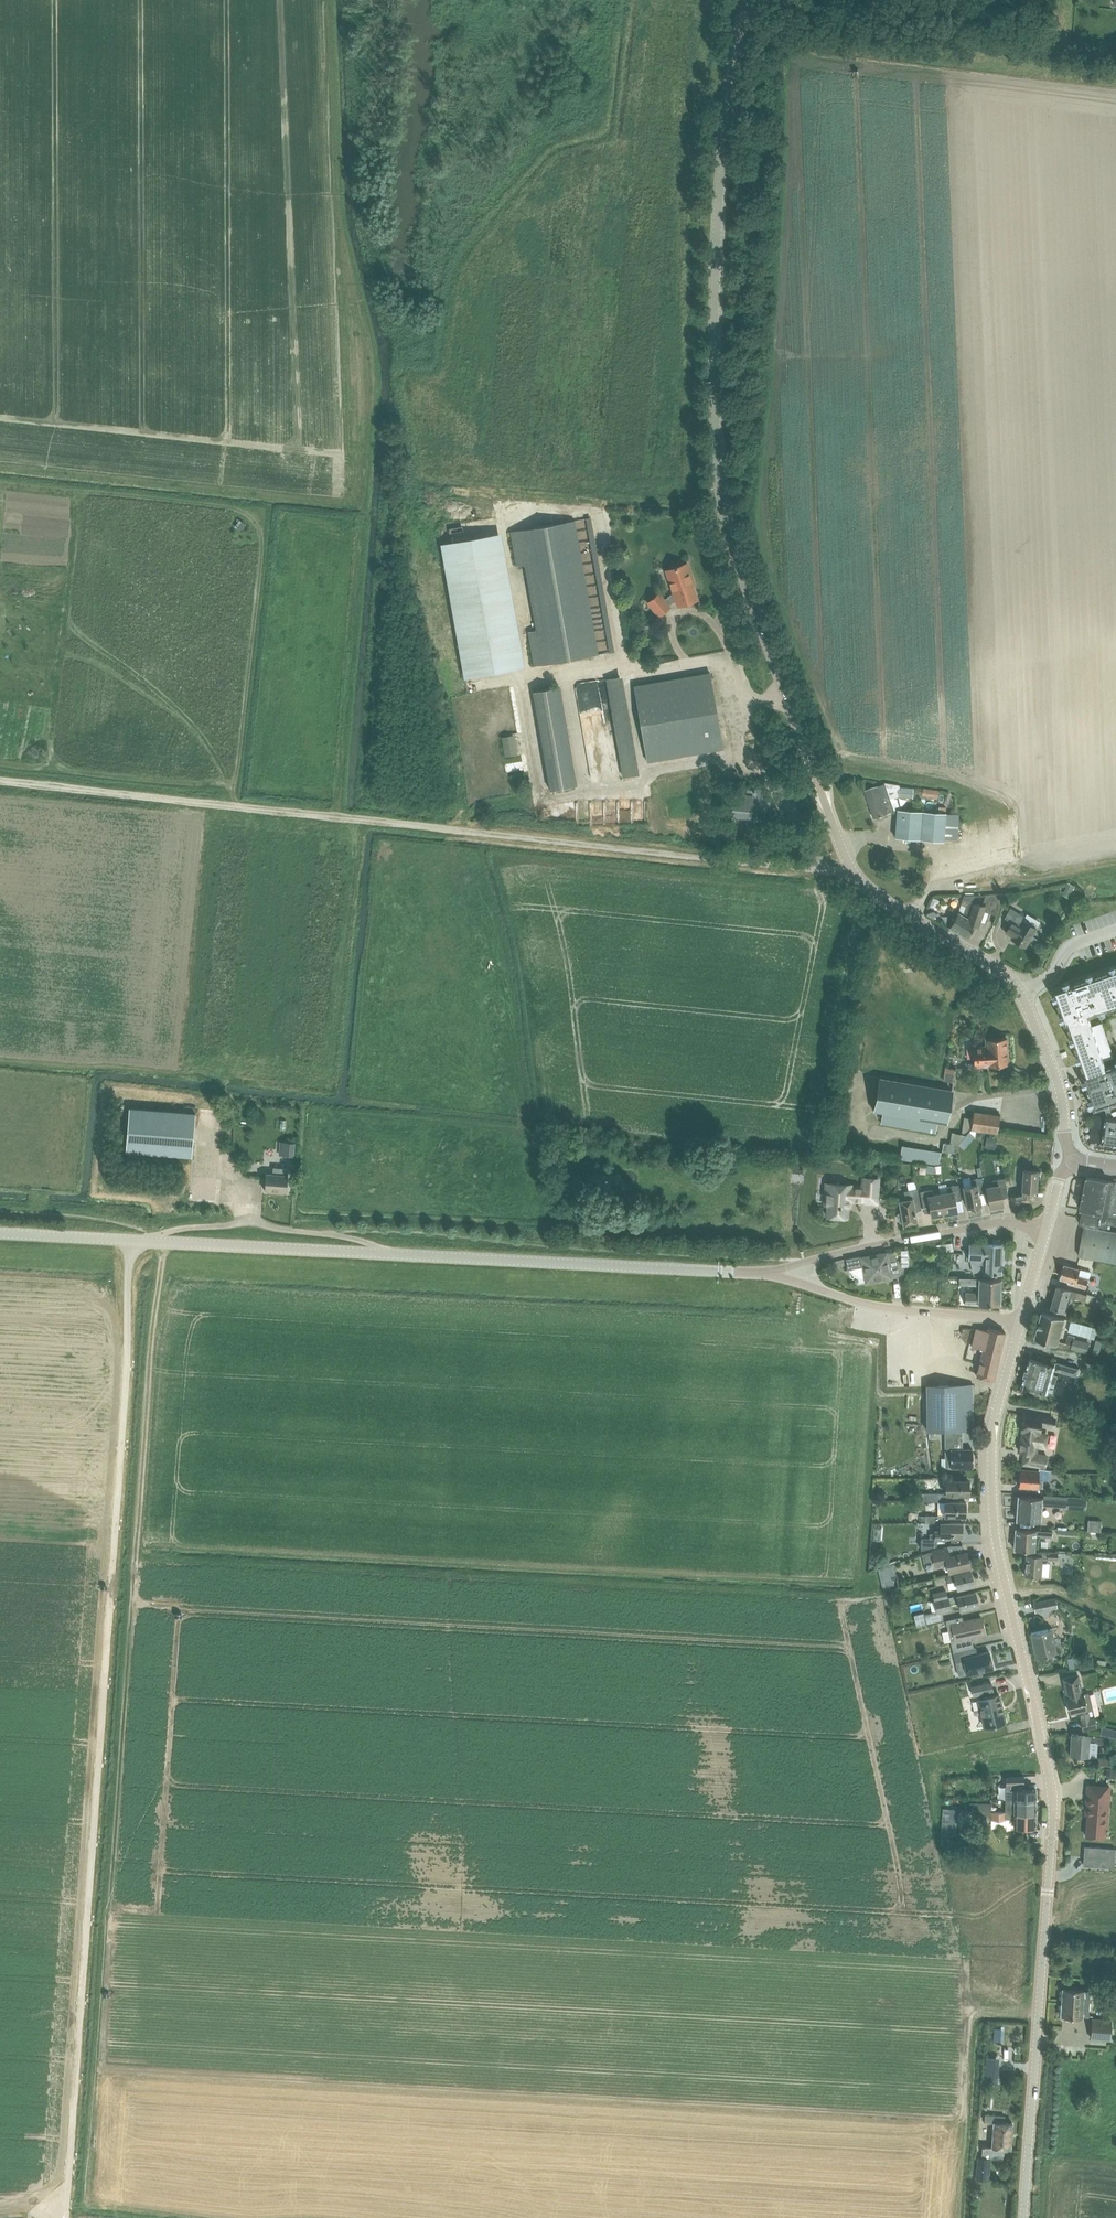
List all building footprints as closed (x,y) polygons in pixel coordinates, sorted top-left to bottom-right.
[(1058,30),(1059,17),(1050,17),(1050,29),(1058,30)] [(238,518),(234,524),(240,528),(244,522),(238,518)] [(598,654),(575,521),(510,532),(516,566),(524,564),(536,630),(528,632),(534,665),(598,654)] [(501,530),(440,539),(462,675),(523,665),(501,530)] [(687,563),(666,570),(674,593),(671,594),(664,599),(659,593),(659,592),(647,603),(658,616),(671,607),(670,605),(672,603),(675,601),(676,606),(697,599),(696,595),(691,581),(693,581),(687,563)] [(710,673),(699,675),(634,686),(647,761),(723,747),(710,673)] [(621,774),(637,771),(622,674),(606,676),(621,774)] [(533,688),(548,787),(576,783),(573,761),(585,759),(578,711),(564,713),(560,684),(533,688)] [(513,733),(500,735),(504,754),(516,752),(513,733)] [(897,797),(898,786),(900,787),(900,785),(884,782),(884,783),(864,790),(873,818),(886,813),(886,812),(893,810),(889,797),(897,797)] [(900,787),(898,786),(897,797),(912,798),(913,788),(900,787)] [(752,801),(764,803),(766,789),(758,788),(747,789),(746,795),(731,793),(730,802),(732,802),(731,815),(751,817),(752,801)] [(897,809),(895,837),(944,841),(946,813),(897,809)] [(1069,882),(1066,887),(1073,890),(1075,886),(1069,882)] [(969,918),(960,933),(967,938),(976,923),(979,924),(984,910),(996,914),(1004,893),(986,894),(982,905),(974,904),(969,918)] [(964,895),(963,898),(961,904),(966,906),(963,915),(958,912),(949,927),(960,933),(969,918),(974,904),(974,902),(974,895),(964,895)] [(1004,918),(1011,922),(1005,932),(1012,937),(1011,939),(1025,947),(1036,928),(1023,921),(1025,917),(1010,908),(1004,918)] [(936,915),(937,913),(933,911),(927,913),(926,914),(935,919),(937,916),(936,915)] [(1053,995),(1055,1001),(1057,1000),(1062,1015),(1060,1016),(1062,1022),(1064,1021),(1066,1025),(1068,1024),(1072,1037),(1070,1038),(1072,1044),(1074,1043),(1079,1055),(1076,1056),(1078,1062),(1081,1062),(1085,1074),(1083,1075),(1085,1080),(1083,1081),(1082,1081),(1084,1087),(1085,1087),(1085,1086),(1087,1086),(1091,1100),(1090,1100),(1089,1100),(1091,1106),(1093,1105),(1095,1110),(1105,1107),(1107,1111),(1108,1116),(1106,1116),(1102,1143),(1115,1145),(1115,1064),(1106,1067),(1104,1061),(1099,1046),(1100,1046),(1101,1045),(1101,1044),(1101,1043),(1101,1042),(1101,1041),(1100,1040),(1099,1040),(1098,1040),(1097,1040),(1092,1026),(1089,1017),(1100,1013),(1101,1016),(1107,1013),(1106,1011),(1115,1008),(1115,966),(1110,968),(1111,970),(1094,976),(1093,973),(1087,975),(1088,978),(1071,984),(1070,981),(1064,983),(1065,986),(1054,990),(1055,994),(1053,995)] [(1006,1040),(1006,1038),(986,1039),(986,1047),(973,1047),(974,1063),(969,1063),(969,1067),(1008,1064),(1008,1062),(1009,1060),(1008,1056),(1007,1055),(1007,1047),(1007,1046),(1007,1041),(1006,1040)] [(953,1081),(955,1069),(946,1068),(944,1080),(953,1081)] [(952,1090),(879,1078),(874,1111),(882,1112),(881,1123),(936,1132),(937,1122),(946,1123),(952,1090)] [(193,1156),(196,1112),(129,1107),(126,1151),(193,1156)] [(974,1111),(973,1118),(964,1117),(961,1133),(952,1132),(950,1143),(958,1144),(971,1129),(997,1133),(1000,1115),(974,1111)] [(997,1138),(987,1136),(984,1147),(994,1149),(997,1138)] [(285,1142),(284,1155),(293,1155),(294,1142),(285,1142)] [(939,1150),(901,1143),(899,1158),(926,1163),(925,1168),(936,1170),(939,1150)] [(287,1192),(288,1171),(288,1168),(273,1167),(272,1173),(266,1173),(264,1190),(287,1192)] [(1021,1194),(1011,1196),(1012,1204),(1029,1201),(1029,1190),(1036,1191),(1037,1178),(1040,1177),(1040,1171),(1023,1170),(1021,1194)] [(1080,1224),(1085,1225),(1099,1228),(1100,1227),(1107,1228),(1108,1223),(1115,1225),(1115,1216),(1109,1214),(1115,1182),(1114,1182),(1088,1177),(1087,1176),(1080,1210),(1083,1210),(1080,1224)] [(828,1194),(827,1204),(826,1216),(846,1217),(847,1201),(876,1203),(878,1178),(863,1177),(863,1187),(852,1186),(852,1184),(825,1183),(825,1194),(828,1194)] [(963,1180),(964,1187),(963,1187),(968,1210),(970,1209),(974,1208),(973,1206),(980,1205),(978,1194),(985,1193),(982,1177),(970,1179),(968,1177),(964,1178),(963,1180)] [(993,1186),(986,1187),(988,1197),(990,1208),(991,1207),(992,1209),(997,1208),(997,1207),(1003,1205),(1001,1195),(1007,1193),(1004,1178),(994,1180),(992,1180),(993,1186)] [(947,1192),(940,1194),(944,1214),(957,1212),(955,1201),(961,1200),(959,1189),(958,1184),(946,1186),(947,1192)] [(901,1222),(903,1221),(903,1224),(916,1221),(914,1209),(921,1207),(919,1196),(917,1189),(904,1191),(905,1200),(899,1201),(901,1213),(898,1214),(899,1220),(901,1222)] [(931,1216),(944,1214),(940,1194),(933,1195),(932,1189),(920,1191),(921,1196),(923,1207),(929,1206),(931,1216)] [(1079,1256),(1090,1258),(1115,1263),(1115,1232),(1099,1228),(1085,1225),(1084,1226),(1079,1256)] [(983,1274),(990,1274),(1001,1274),(1002,1264),(1001,1264),(1001,1244),(984,1243),(984,1245),(969,1245),(968,1259),(983,1259),(983,1274)] [(899,1260),(905,1262),(908,1251),(901,1250),(899,1260)] [(861,1256),(846,1259),(848,1269),(852,1269),(853,1271),(862,1278),(864,1277),(865,1283),(892,1278),(889,1265),(897,1264),(895,1251),(861,1257),(861,1256)] [(1070,1283),(1080,1286),(1087,1288),(1091,1272),(1064,1264),(1060,1278),(1070,1281),(1070,1283)] [(975,1292),(965,1292),(964,1303),(1000,1304),(1001,1279),(959,1277),(958,1284),(978,1285),(978,1295),(975,1295),(975,1292)] [(1052,1308),(1062,1311),(1065,1311),(1069,1298),(1075,1300),(1076,1298),(1085,1301),(1087,1295),(1071,1290),(1058,1286),(1052,1308)] [(1070,1348),(1071,1346),(1084,1350),(1087,1340),(1075,1337),(1075,1336),(1068,1334),(1066,1342),(1059,1341),(1065,1318),(1053,1315),(1043,1312),(1036,1339),(1046,1342),(1070,1348)] [(1098,1327),(1071,1320),(1068,1331),(1095,1338),(1098,1327)] [(994,1380),(1005,1332),(988,1328),(987,1331),(976,1328),(972,1346),(983,1349),(976,1376),(994,1380)] [(1099,1337),(1095,1351),(1100,1352),(1104,1338),(1099,1337)] [(1096,1365),(1098,1357),(1085,1353),(1082,1361),(1096,1365)] [(1054,1369),(1077,1376),(1079,1368),(1056,1362),(1055,1366),(1030,1359),(1023,1386),(1052,1394),(1057,1376),(1053,1374),(1054,1369)] [(926,1385),(927,1430),(974,1429),(973,1396),(960,1396),(960,1385),(926,1385)] [(1020,1442),(1019,1451),(1024,1452),(1022,1464),(1045,1468),(1048,1454),(1036,1452),(1037,1446),(1042,1447),(1045,1445),(1046,1437),(1045,1435),(1037,1433),(1039,1423),(1053,1426),(1054,1420),(1041,1417),(1035,1416),(1034,1417),(1024,1415),(1021,1430),(1023,1431),(1021,1443),(1020,1442)] [(972,1466),(972,1449),(951,1449),(951,1440),(962,1440),(962,1431),(944,1431),(945,1458),(950,1458),(950,1466),(972,1466)] [(1019,1476),(1018,1486),(1042,1487),(1043,1480),(1049,1480),(1049,1470),(1038,1468),(1038,1470),(1020,1469),(1020,1470),(1018,1471),(1018,1474),(1019,1476)] [(946,1494),(957,1495),(968,1495),(969,1480),(946,1480),(946,1494)] [(882,1491),(879,1495),(882,1498),(883,1499),(887,1496),(882,1491)] [(924,1493),(920,1493),(920,1501),(924,1501),(942,1501),(943,1501),(943,1493),(942,1493),(924,1493)] [(1043,1497),(1029,1496),(1018,1496),(1016,1520),(1041,1522),(1042,1505),(1066,1506),(1067,1496),(1043,1494),(1043,1497)] [(925,1522),(940,1522),(942,1522),(942,1516),(965,1516),(965,1501),(945,1501),(945,1502),(938,1502),(937,1515),(925,1515),(925,1521),(925,1522)] [(961,1523),(942,1522),(940,1522),(940,1530),(935,1530),(935,1534),(929,1533),(929,1538),(921,1538),(921,1549),(937,1546),(937,1539),(945,1539),(945,1537),(961,1537),(961,1523)] [(1051,1531),(1026,1530),(1015,1529),(1014,1549),(1026,1550),(1035,1551),(1036,1536),(1051,1537),(1051,1531)] [(947,1547),(932,1551),(934,1560),(935,1567),(947,1564),(949,1572),(969,1567),(966,1552),(949,1555),(947,1547)] [(1042,1563),(1042,1559),(1057,1560),(1057,1552),(1035,1551),(1026,1550),(1024,1575),(1049,1577),(1050,1563),(1042,1563)] [(970,1569),(959,1572),(946,1575),(947,1583),(949,1589),(957,1587),(957,1589),(973,1585),(970,1569)] [(945,1572),(932,1574),(934,1583),(946,1581),(945,1572)] [(964,1593),(947,1597),(934,1600),(937,1612),(924,1614),(926,1624),(943,1620),(941,1611),(951,1609),(950,1605),(958,1603),(960,1609),(978,1605),(975,1591),(964,1593)] [(934,1600),(947,1597),(946,1591),(933,1594),(934,1600)] [(1034,1602),(1036,1611),(1057,1607),(1055,1598),(1043,1600),(1034,1602)] [(921,1601),(909,1604),(911,1610),(922,1607),(921,1601)] [(952,1629),(954,1640),(950,1641),(953,1652),(974,1647),(972,1639),(971,1640),(970,1637),(985,1634),(981,1616),(963,1620),(962,1616),(946,1620),(948,1630),(952,1629)] [(1036,1657),(1046,1655),(1056,1653),(1051,1628),(1030,1633),(1036,1657)] [(975,1647),(974,1647),(953,1652),(955,1663),(964,1661),(967,1674),(993,1668),(989,1651),(977,1654),(975,1647)] [(1074,1662),(1075,1668),(1087,1665),(1095,1664),(1094,1658),(1086,1660),(1073,1659),(1074,1662)] [(1073,1675),(1062,1678),(1067,1697),(1066,1697),(1067,1699),(1065,1699),(1067,1706),(1068,1705),(1070,1713),(1079,1711),(1081,1719),(1080,1719),(1083,1730),(1093,1727),(1096,1727),(1094,1716),(1088,1718),(1086,1709),(1091,1708),(1092,1705),(1091,1700),(1090,1694),(1088,1693),(1082,1694),(1078,1674),(1073,1675)] [(977,1698),(983,1727),(1005,1722),(999,1694),(989,1696),(988,1692),(993,1691),(991,1682),(970,1686),(973,1696),(979,1694),(980,1698),(977,1698)] [(1102,1726),(1100,1735),(1115,1738),(1115,1729),(1102,1726)] [(1070,1755),(1081,1756),(1095,1757),(1096,1748),(1089,1747),(1089,1743),(1107,1744),(1107,1739),(1087,1736),(1071,1735),(1070,1755)] [(1111,1758),(1098,1757),(1097,1764),(1110,1765),(1111,1758)] [(1115,1768),(1106,1768),(1106,1777),(1115,1778),(1115,1768)] [(1009,1800),(1035,1800),(1035,1789),(1022,1789),(1022,1784),(1024,1784),(1024,1776),(1005,1777),(1005,1784),(1005,1800),(1009,1800)] [(1086,1836),(1097,1837),(1103,1837),(1105,1809),(1108,1809),(1110,1787),(1087,1785),(1085,1807),(1088,1807),(1086,1836)] [(1035,1813),(1035,1800),(1009,1800),(1005,1800),(1005,1812),(1035,1813)] [(970,1811),(978,1811),(978,1802),(970,1802),(970,1811)] [(978,1811),(992,1811),(992,1803),(978,1802),(978,1811)] [(943,1808),(942,1817),(957,1818),(958,1810),(943,1808)] [(1005,1820),(1005,1818),(1014,1818),(1014,1827),(1035,1827),(1035,1813),(1005,1812),(992,1811),(978,1811),(978,1820),(991,1820),(991,1819),(1005,1820)] [(1085,1846),(1083,1865),(1090,1865),(1091,1864),(1096,1864),(1096,1866),(1108,1866),(1110,1848),(1085,1846)] [(1062,1988),(1060,2015),(1082,2016),(1082,2015),(1084,1990),(1084,1989),(1073,1989),(1062,1988)] [(1108,2019),(1092,2018),(1091,2032),(1091,2039),(1110,2040),(1111,2020),(1108,2019)] [(998,2076),(998,2054),(986,2055),(987,2077),(998,2076)] [(981,2170),(989,2170),(990,2157),(992,2157),(992,2153),(1003,2154),(1004,2148),(1011,2148),(1012,2123),(1003,2122),(1003,2114),(985,2113),(984,2121),(993,2122),(991,2146),(983,2145),(982,2153),(982,2157),(981,2170)]
